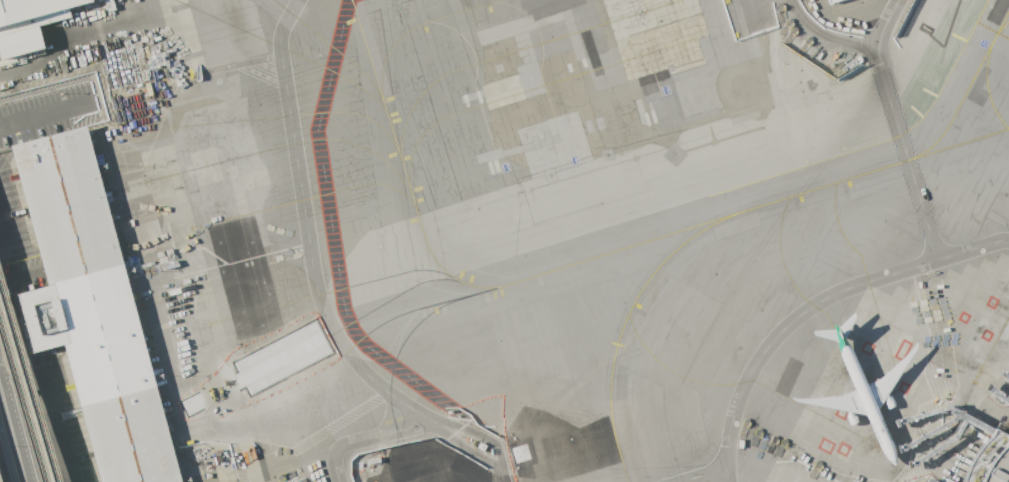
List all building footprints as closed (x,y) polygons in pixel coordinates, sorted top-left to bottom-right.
[(42,48),(0,59),(0,0),(90,0),(90,1),(66,7),(69,16),(35,25),(42,48)] [(83,125),(8,145),(45,285),(14,293),(30,352),(61,344),(98,481),(179,481),(83,125)] [(996,422),(1008,428),(1008,435),(1008,437),(1008,438),(1008,481),(960,481),(961,476),(963,468),(967,461),(971,453),(976,447),(981,441),(987,436),(988,434),(991,427),(993,428),(996,422)]
